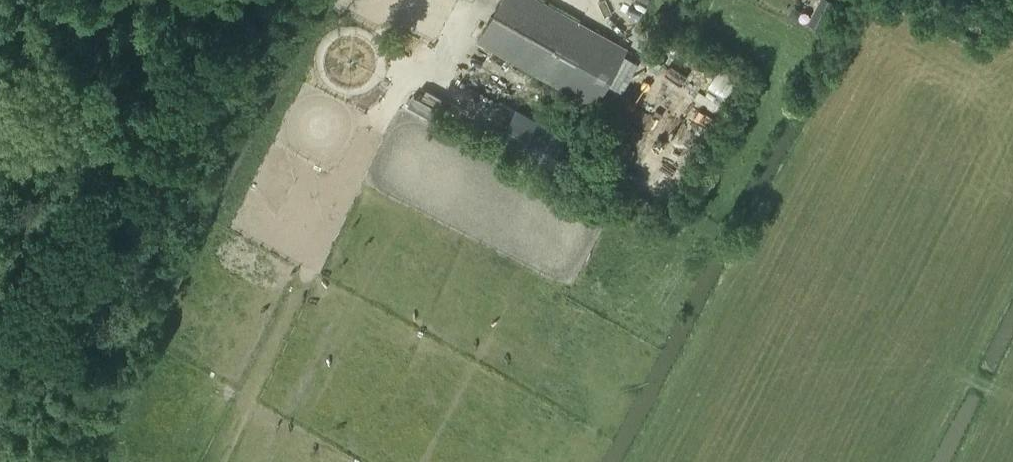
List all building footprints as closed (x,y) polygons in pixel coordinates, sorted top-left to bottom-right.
[(627,48),(540,0),(501,0),(478,40),(595,106),(627,48)] [(842,1),(840,0),(819,0),(809,21),(829,30),(842,1)] [(724,99),(738,76),(721,65),(706,88),(724,99)] [(409,107),(432,113),(435,101),(412,95),(409,107)] [(516,109),(498,143),(558,176),(576,143),(516,109)]
